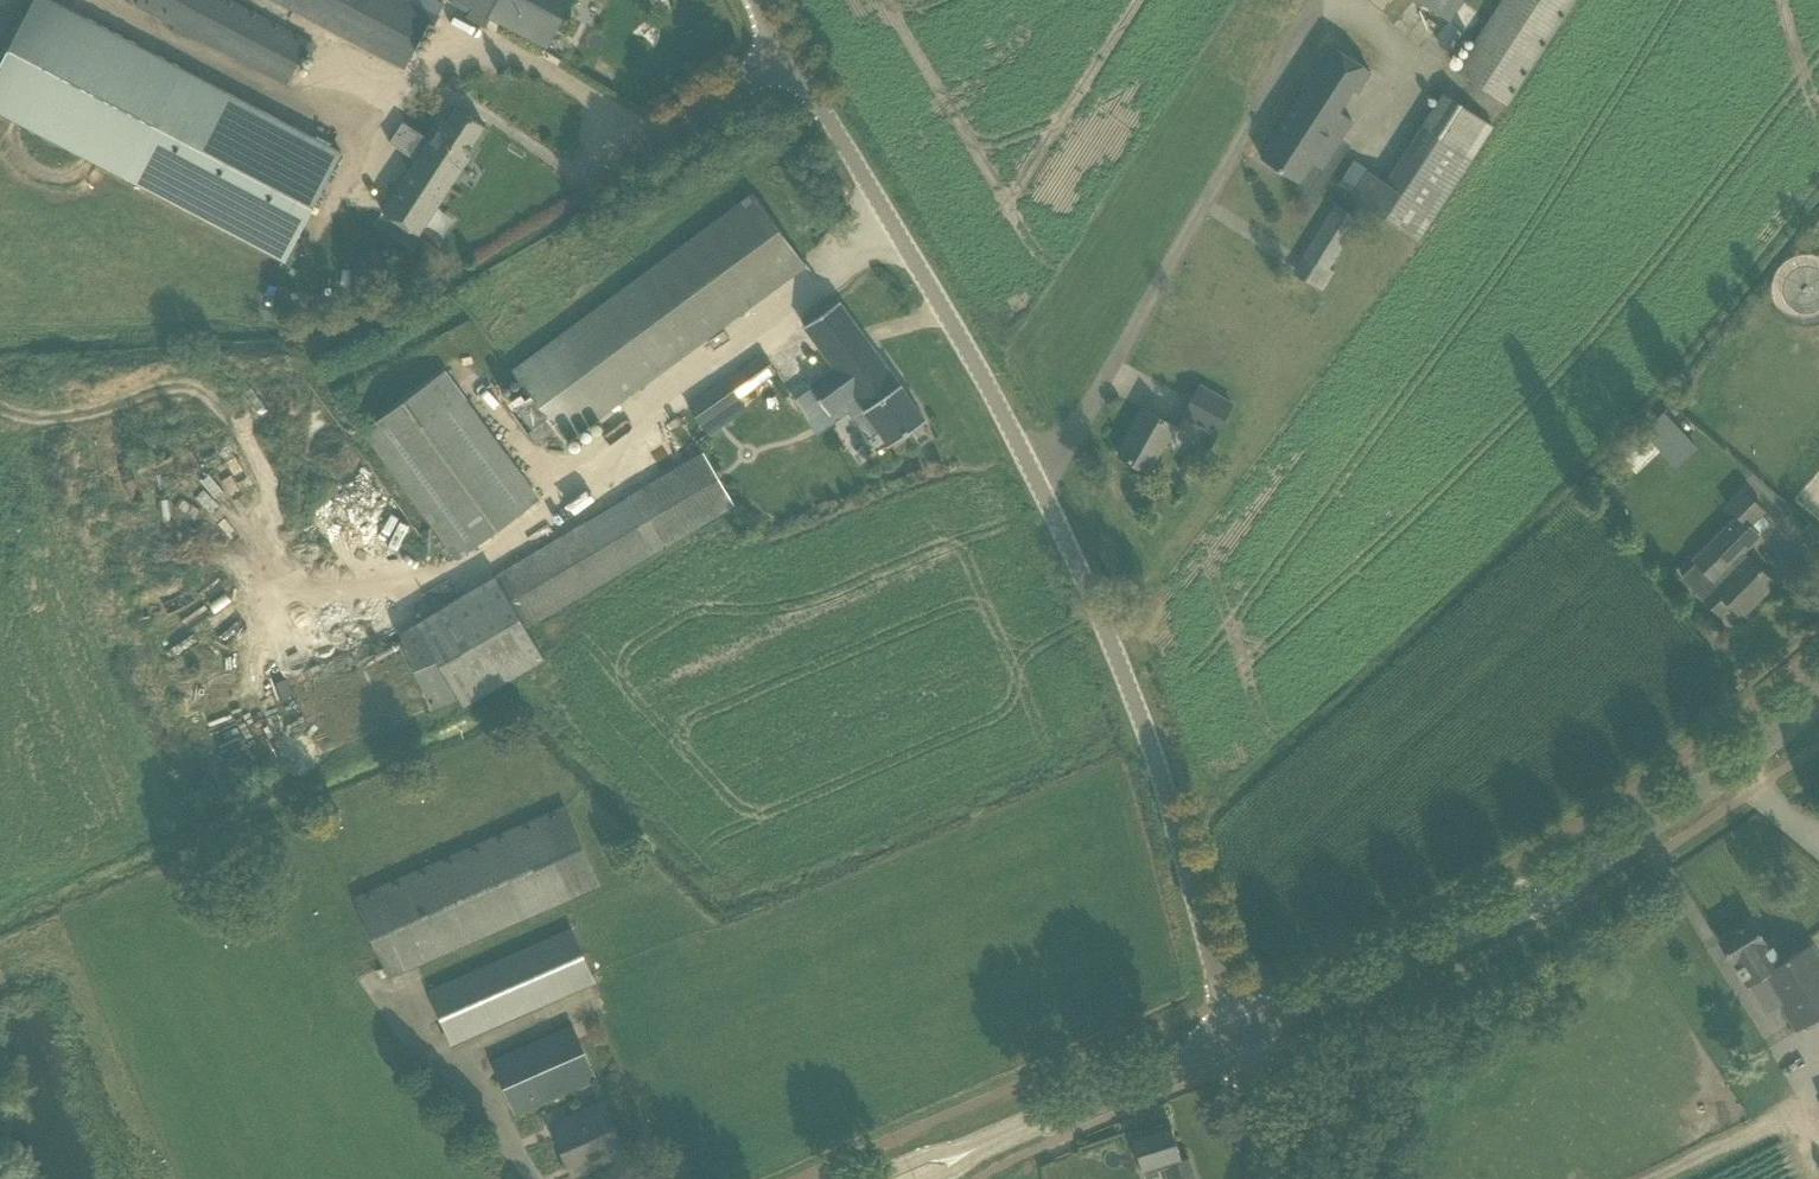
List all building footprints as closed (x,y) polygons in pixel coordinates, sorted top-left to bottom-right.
[(50,0),(37,0),(0,70),(0,112),(284,260),(341,152),(50,0)] [(287,84),(310,40),(233,0),(139,0),(137,5),(287,84)] [(405,68),(428,23),(431,24),(436,13),(438,14),(443,4),(436,0),(419,0),(418,3),(412,0),(273,0),(405,68)] [(547,46),(571,0),(457,0),(547,46)] [(1446,19),(1458,0),(1417,0),(1446,19)] [(1508,104),(1576,0),(1504,0),(1457,73),(1508,104)] [(1372,71),(1331,44),(1302,90),(1304,91),(1261,158),(1298,182),(1312,162),(1321,168),(1352,121),(1339,112),(1353,91),(1357,93),(1372,71)] [(1351,200),(1417,241),(1493,126),(1443,94),(1383,185),(1367,175),(1351,200)] [(415,160),(382,211),(398,222),(418,235),(470,158),(465,154),(484,126),(456,107),(446,121),(442,119),(429,139),(415,160)] [(529,430),(539,443),(556,431),(564,442),(805,265),(753,194),(512,371),(530,396),(525,400),(520,393),(508,402),(513,409),(511,410),(527,432),(529,430)] [(1334,205),(1303,254),(1328,270),(1358,220),(1334,205)] [(867,436),(877,428),(890,445),(925,420),(840,302),(806,325),(855,394),(843,403),(867,436)] [(690,408),(708,436),(748,408),(740,397),(776,372),(765,356),(690,408)] [(363,432),(457,560),(538,501),(444,373),(363,432)] [(1183,416),(1214,434),(1232,404),(1200,386),(1183,416)] [(1118,455),(1148,472),(1164,443),(1168,445),(1178,428),(1144,409),(1118,455)] [(1646,436),(1622,458),(1635,472),(1659,450),(1673,465),(1676,468),(1697,448),(1676,426),(1664,412),(1642,433),(1646,436)] [(1189,450),(1178,469),(1192,477),(1203,458),(1189,450)] [(416,624),(466,707),(548,658),(531,629),(737,505),(704,451),(416,624)] [(1702,599),(1719,617),(1730,606),(1741,616),(1774,583),(1747,557),(1746,558),(1740,552),(1743,550),(1744,551),(1758,536),(1748,526),(1763,511),(1742,491),(1727,507),(1737,516),(1693,561),(1716,583),(1702,599)] [(353,900),(387,976),(600,884),(564,809),(353,900)] [(1719,942),(1732,963),(1733,965),(1735,964),(1747,984),(1748,983),(1762,975),(1780,1005),(1797,1032),(1818,1018),(1818,959),(1811,945),(1786,959),(1773,938),(1765,943),(1752,922),(1719,942)] [(595,983),(572,929),(430,990),(454,1044),(595,983)] [(574,1027),(492,1063),(515,1114),(595,1078),(574,1027)] [(555,1135),(569,1167),(601,1153),(605,1162),(625,1154),(602,1102),(583,1111),(587,1121),(555,1135)] [(1189,1157),(1182,1160),(1170,1122),(1131,1135),(1145,1178),(1160,1178),(1163,1178),(1162,1172),(1166,1171),(1169,1178),(1195,1178),(1189,1157)]
